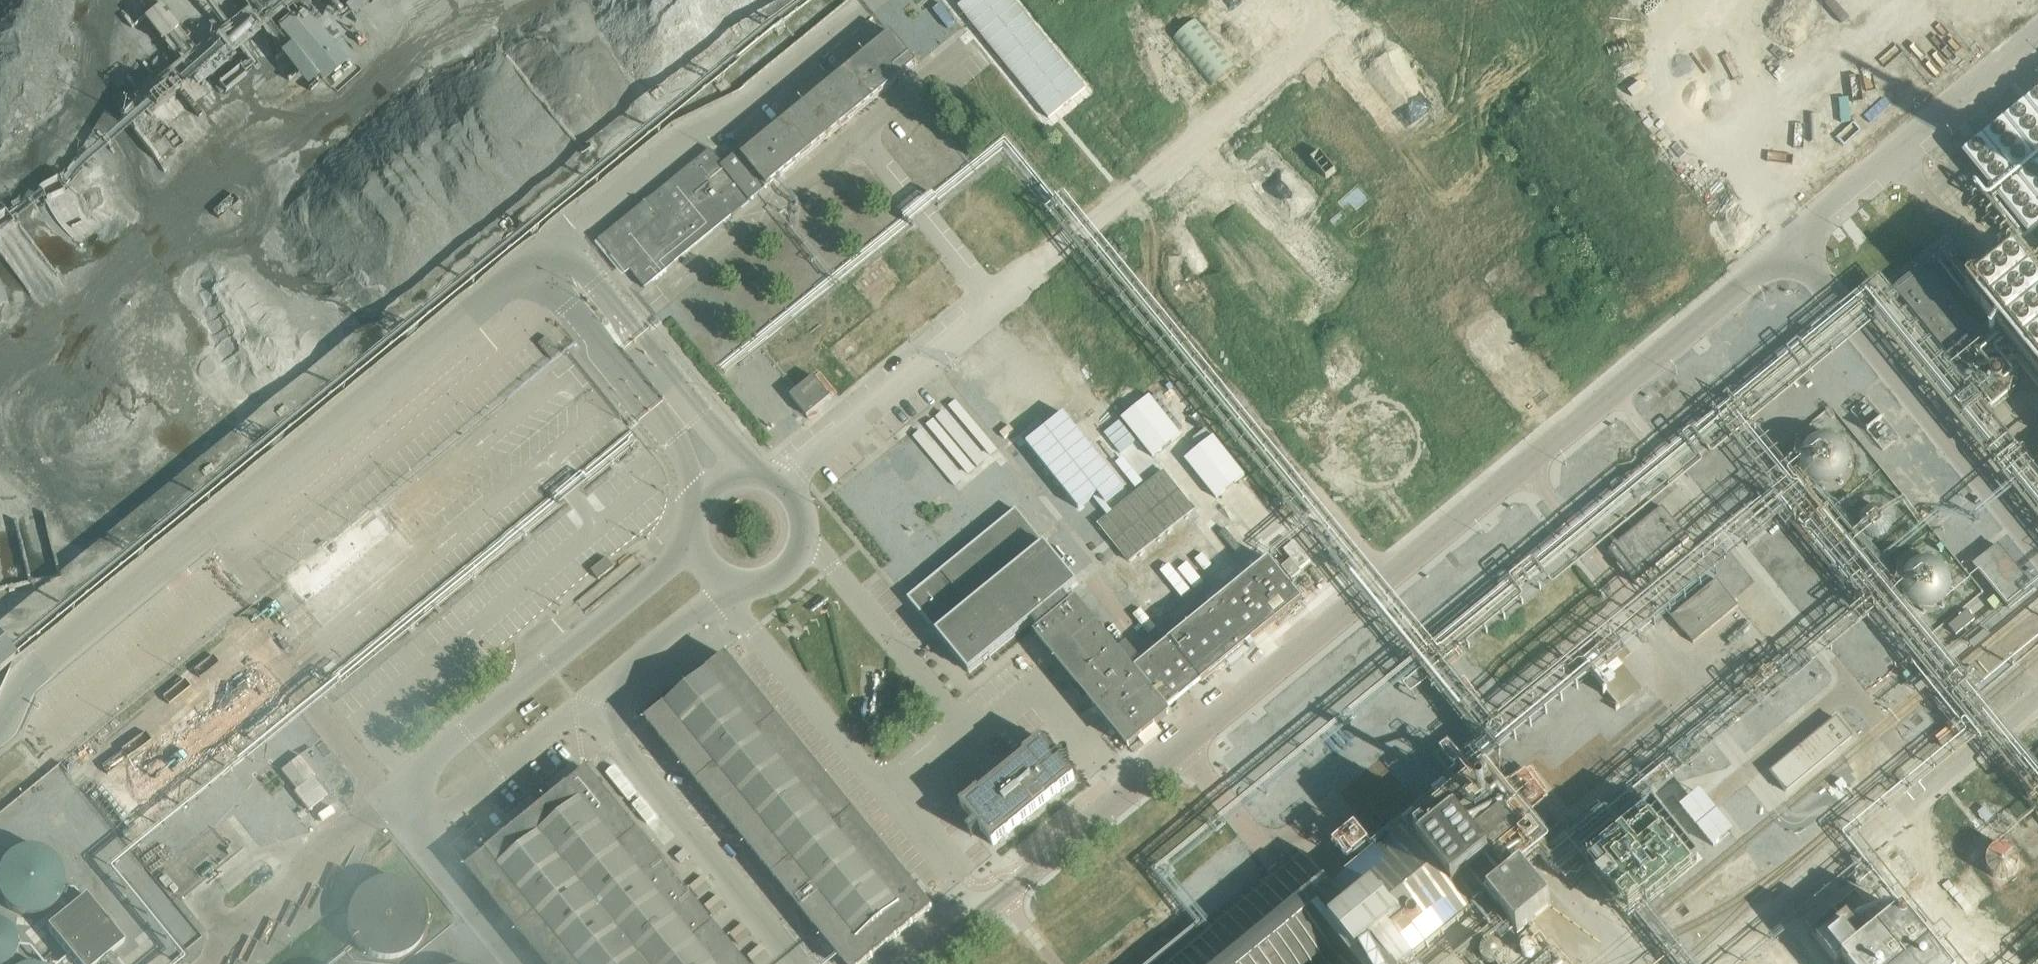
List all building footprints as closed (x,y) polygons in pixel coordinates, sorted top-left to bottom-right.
[(240,49),(289,2),(288,0),(257,0),(224,32),(240,49)] [(350,5),(359,16),(380,0),(356,0),(350,5)] [(946,27),(979,0),(944,0),(932,10),(946,27)] [(164,4),(148,18),(180,53),(196,39),(164,4)] [(348,57),(304,4),(279,24),(323,77),(348,57)] [(918,62),(937,47),(908,11),(889,26),(918,62)] [(1196,20),(1173,39),(1211,87),(1235,67),(1196,20)] [(603,239),(645,290),(774,183),(917,65),(891,34),(726,170),(711,151),(603,239)] [(1960,151),(2026,232),(2037,222),(2037,88),(1960,151)] [(1967,295),(2037,381),(2037,281),(2016,254),(1998,269),(1986,280),(1967,295)] [(1957,367),(1988,342),(1924,264),(1893,290),(1957,367)] [(814,377),(790,397),(807,417),(831,397),(814,377)] [(1185,427),(1199,417),(1174,382),(1159,393),(1185,427)] [(1121,420),(1153,460),(1182,437),(1150,397),(1121,420)] [(914,436),(963,490),(1005,452),(956,398),(914,436)] [(1063,415),(1026,445),(1079,510),(1093,498),(1107,516),(1113,512),(1099,494),(1116,481),(1063,415)] [(1884,420),(1875,429),(1887,442),(1897,433),(1884,420)] [(1214,436),(1184,460),(1216,501),(1246,477),(1214,436)] [(1846,474),(1846,469),(1846,465),(1845,461),(1840,454),(1833,449),(1825,446),(1820,447),(1814,448),(1808,453),(1805,456),(1802,460),(1801,464),(1801,469),(1801,473),(1802,477),(1804,482),(1807,485),(1811,488),(1814,490),(1819,492),(1822,492),(1827,492),(1832,491),(1837,488),(1839,486),(1844,479),(1846,474)] [(1107,516),(1098,524),(1111,540),(1114,544),(1128,562),(1193,510),(1167,476),(1163,472),(1113,512),(1107,516)] [(1689,541),(1662,508),(1609,552),(1636,585),(1689,541)] [(1130,663),(1169,710),(1303,602),(1269,560),(1142,663),(1127,645),(1117,652),(1077,603),(1071,607),(1063,597),(1077,585),(1016,510),(907,599),(969,674),(1032,623),(1040,632),(1036,636),(1128,748),(1169,715),(1128,665),(1130,663)] [(1888,536),(1889,530),(1888,524),(1885,518),(1881,515),(1875,514),(1871,514),(1868,514),(1862,518),(1858,523),(1857,529),(1858,535),(1861,540),(1864,544),(1868,545),(1871,546),(1876,546),(1879,545),(1884,542),(1888,536)] [(1975,566),(2010,609),(2032,590),(1997,548),(1975,566)] [(1163,571),(1186,597),(1206,580),(1190,562),(1180,571),(1173,563),(1163,571)] [(1948,596),(1948,592),(1948,588),(1946,583),(1942,576),(1935,571),(1927,569),(1920,569),(1916,571),(1909,575),(1904,582),(1903,587),(1902,591),(1903,596),(1904,600),(1906,604),(1908,607),(1912,611),(1916,612),(1921,614),(1924,615),(1930,614),(1934,613),(1941,608),(1943,606),(1946,601),(1948,596)] [(1716,581),(1671,618),(1685,634),(1693,644),(1738,607),(1736,604),(1733,601),(1716,581)] [(41,592),(8,596),(11,614),(19,613),(18,604),(42,601),(41,592)] [(1970,609),(1958,619),(1965,628),(1978,618),(1970,609)] [(50,611),(12,639),(23,654),(61,625),(50,611)] [(24,657),(0,627),(0,676),(24,657)] [(1956,646),(1949,638),(1940,645),(1946,653),(1956,646)] [(103,784),(139,828),(293,702),(257,658),(103,784)] [(647,723),(844,963),(866,963),(932,910),(727,658),(647,723)] [(225,669),(206,683),(212,690),(230,676),(225,669)] [(1411,958),(1414,962),(1416,961),(1413,957),(1427,945),(1430,949),(1431,948),(1429,944),(1443,932),(1444,935),(1446,933),(1444,931),(1457,920),(1459,923),(1460,922),(1458,919),(1471,909),(1473,911),(1474,910),(1472,907),(1486,896),(1489,898),(1501,914),(1518,934),(1551,907),(1521,870),(1532,861),(1534,863),(1538,859),(1536,857),(1541,853),(1559,876),(1579,860),(1585,855),(1597,846),(1620,827),(1600,803),(1636,774),(1642,768),(1659,754),(1633,723),(1620,707),(1595,677),(1510,746),(1332,893),(1297,850),(1286,859),(1274,870),(1215,917),(1159,963),(1405,963),(1411,958)] [(1836,719),(1771,773),(1787,792),(1852,738),(1836,719)] [(980,795),(979,793),(961,807),(994,846),(1074,780),(1042,741),(1025,755),(1026,757),(980,795)] [(676,881),(638,835),(626,819),(600,787),(587,772),(554,800),(541,810),(514,832),(495,847),(467,870),(544,963),(744,963),(676,881)] [(1663,810),(1594,862),(1638,919),(1707,867),(1663,810)] [(1376,851),(1364,836),(1366,835),(1355,821),(1329,843),(1330,843),(1343,859),(1353,870),(1359,865),(1356,861),(1358,860),(1361,864),(1374,852),(1373,850),(1374,849),(1376,851)] [(2018,866),(2019,860),(2018,854),(2014,848),(2009,845),(2002,844),(1997,845),(1992,848),(1988,854),(1987,860),(1988,866),(1991,871),(1997,875),(2002,876),(2009,875),(2014,871),(2018,866)] [(23,913),(35,914),(46,912),(56,905),(63,896),(66,885),(66,874),(62,863),(53,854),(42,848),(29,847),(17,851),(7,859),(1,869),(0,875),(0,886),(1,891),(6,901),(13,908),(23,913)] [(426,927),(427,919),(427,912),(425,905),(421,897),(416,891),(410,885),(403,881),(395,879),(388,878),(381,878),(374,879),(367,882),(359,888),(353,895),(349,902),(346,909),(345,917),(346,925),(347,932),(351,939),(356,946),(363,952),(369,956),(376,959),(384,960),(395,959),(402,957),(410,952),(415,948),(421,941),(424,934),(426,927)] [(48,928),(60,944),(77,963),(101,963),(125,944),(99,912),(86,896),(48,928)] [(1904,913),(1882,931),(1856,898),(1810,935),(1833,963),(1944,963),(1904,913)] [(117,917),(133,936),(153,921),(137,901),(117,917)] [(729,935),(738,946),(751,935),(742,924),(729,935)] [(760,946),(747,956),(753,963),(760,963),(769,957),(760,946)]
